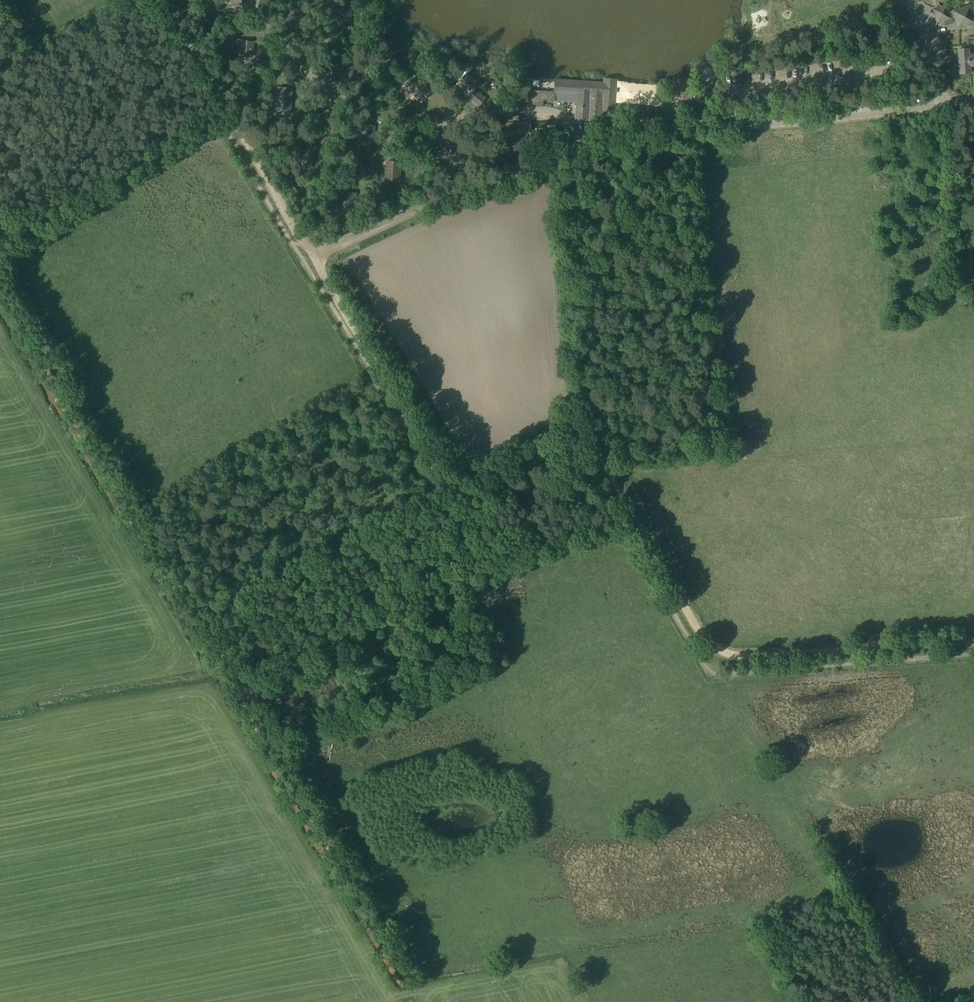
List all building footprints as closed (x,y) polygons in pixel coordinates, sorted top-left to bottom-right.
[(218,10),(219,10),(219,9),(218,9),(224,8),(224,4),(228,4),(233,3),(233,5),(241,5),(242,5),(242,0),(217,0),(218,10)] [(940,7),(937,8),(940,21),(954,17),(958,28),(973,24),(973,4),(949,12),(947,5),(940,7)] [(351,8),(336,8),(336,13),(340,13),(339,24),(349,24),(349,17),(351,17),(351,8)] [(301,11),(290,10),(289,26),(299,26),(299,19),(301,20),(301,11)] [(254,41),(243,41),(242,56),(251,57),(252,50),(253,50),(254,41)] [(969,55),(969,48),(958,49),(960,73),(971,72),(970,65),(973,65),(973,54),(969,55)] [(345,63),(345,66),(334,64),(332,80),(351,82),(353,65),(345,63)] [(467,95),(479,105),(485,98),(480,94),(481,92),(479,91),(478,92),(475,90),(476,88),(475,87),(478,83),(466,73),(458,83),(469,93),(467,95)] [(411,91),(413,89),(423,100),(420,102),(420,103),(431,92),(414,75),(403,86),(403,87),(405,84),(411,91)] [(525,98),(567,101),(577,102),(576,120),(589,120),(589,126),(595,127),(595,121),(607,122),(608,121),(613,121),(613,122),(614,122),(614,117),(631,118),(631,114),(639,114),(639,104),(615,103),(616,91),(618,91),(618,88),(617,88),(617,79),(604,78),(604,82),(555,79),(555,92),(526,90),(525,98)] [(292,87),(277,86),(277,87),(281,87),(280,102),(278,101),(277,110),(276,110),(276,111),(294,112),(294,111),(290,111),(292,87)] [(531,131),(530,121),(520,122),(505,123),(508,150),(523,149),(521,132),(531,131)] [(374,125),(359,123),(363,124),(361,138),(359,138),(357,146),(356,146),(356,147),(373,150),(373,149),(370,149),(374,125)] [(315,155),(317,147),(306,144),(303,159),(312,161),(313,155),(315,155)] [(400,162),(387,161),(390,162),(389,168),(387,168),(386,180),(399,181),(400,162)] [(356,193),(345,192),(343,207),(353,208),(353,201),(355,201),(356,193)]
